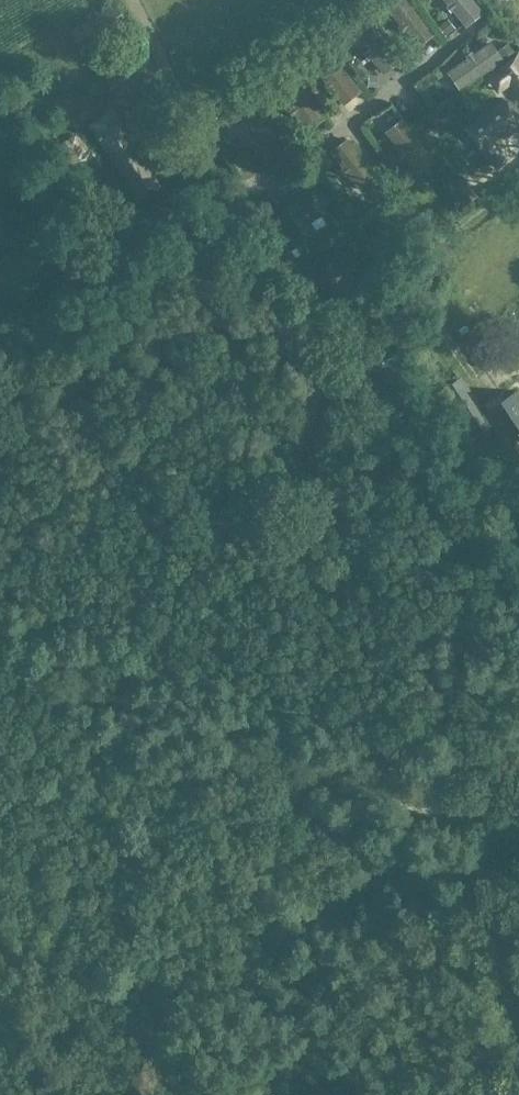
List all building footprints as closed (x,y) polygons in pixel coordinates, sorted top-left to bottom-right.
[(386,5),(417,45),(431,34),(406,0),(392,0),(386,5)] [(465,24),(480,13),(470,0),(447,0),(465,24)] [(368,23),(353,34),(383,72),(397,60),(368,23)] [(489,44),(450,72),(460,87),(500,59),(489,44)] [(518,94),(518,52),(518,51),(488,73),(498,87),(509,79),(518,94)] [(327,52),(312,63),(343,102),(357,91),(327,52)] [(292,77),(277,88),(307,129),(322,118),(292,77)] [(454,109),(462,123),(491,107),(483,93),(454,109)] [(27,103),(40,116),(48,107),(35,94),(27,103)] [(509,101),(469,130),(496,168),(512,156),(500,139),(518,126),(518,115),(509,101)] [(256,106),(241,116),(267,156),(282,146),(256,106)] [(89,125),(136,199),(158,184),(111,111),(89,125)] [(402,121),(387,133),(416,171),(431,160),(402,121)] [(348,138),(330,151),(361,194),(378,181),(348,138)] [(278,211),(296,240),(316,228),(310,218),(323,210),(312,192),(299,200),(298,199),(278,211)] [(313,270),(331,299),(351,287),(345,278),(358,269),(348,251),(334,259),(333,258),(313,270)] [(472,433),(490,421),(504,442),(518,432),(518,391),(518,390),(484,413),(460,377),(442,388),(472,433)]
